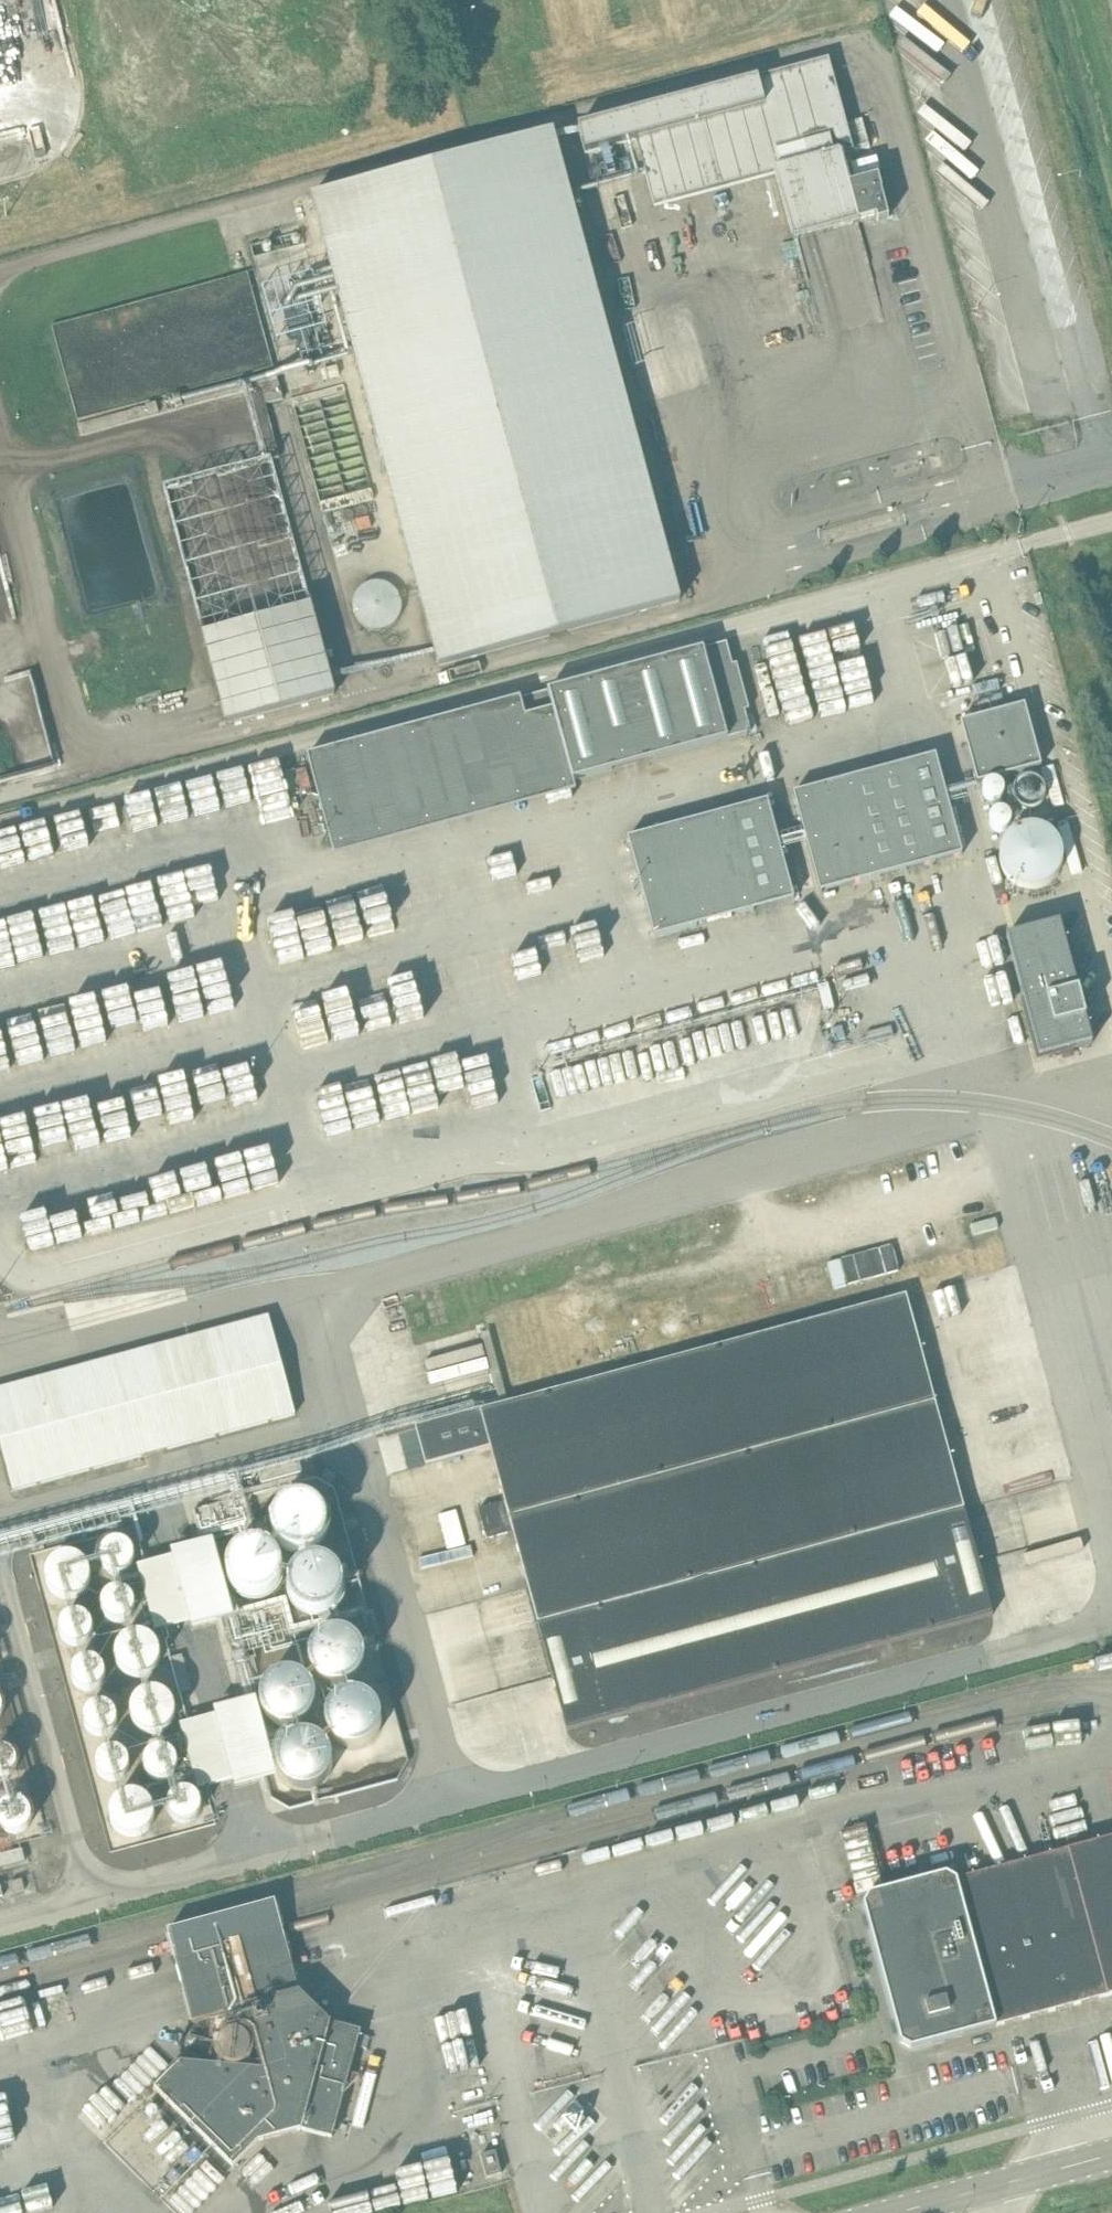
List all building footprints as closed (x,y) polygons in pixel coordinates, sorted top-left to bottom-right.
[(846,124),(828,60),(578,127),(585,154),(636,140),(654,206),(775,174),(793,240),(876,218),(877,222),(888,220),(877,178),(849,186),(841,156),(853,153),(846,124)] [(570,126),(591,122),(588,109),(567,113),(570,126)] [(862,120),(846,124),(853,153),(869,148),(862,120)] [(553,133),(533,138),(312,198),(440,662),(680,597),(553,133)] [(313,344),(297,349),(301,365),(318,360),(313,344)] [(227,723),(335,694),(272,459),(163,489),(227,723)] [(356,596),(354,605),(356,615),(361,623),(369,628),(378,630),(388,628),(396,623),(401,615),(403,605),(401,596),(396,588),(388,582),(378,581),(369,582),(361,588),(356,596)] [(726,643),(518,699),(533,754),(563,746),(573,781),(751,733),(726,643)] [(977,783),(1041,766),(1025,704),(960,722),(977,783)] [(883,770),(793,794),(819,892),(909,868),(962,854),(936,756),(883,770)] [(767,801),(628,838),(654,936),(793,899),(767,801)] [(1060,922),(1006,936),(1039,1058),(1061,1052),(1063,1060),(1072,1057),(1069,1049),(1092,1043),(1060,922)] [(467,1414),(477,1452),(490,1448),(505,1502),(479,1509),(487,1539),(513,1532),(566,1730),(992,1615),(906,1295),(467,1414)] [(14,1491),(35,1485),(294,1415),(268,1317),(0,1389),(0,1440),(14,1491)] [(273,1514),(272,1523),(273,1532),(278,1540),(285,1547),(294,1550),(304,1550),(313,1547),(320,1540),(325,1532),(326,1523),(325,1514),(320,1505),(313,1499),(304,1496),(294,1496),(285,1499),(278,1505),(273,1514)] [(99,1554),(101,1561),(107,1568),(117,1570),(125,1566),(130,1558),(130,1550),(126,1543),(120,1539),(111,1538),(105,1541),(100,1547),(99,1554)] [(227,1559),(226,1569),(227,1578),(232,1586),(239,1592),(248,1596),(258,1596),(267,1592),(274,1586),(279,1578),(280,1569),(279,1559),(274,1551),(267,1545),(258,1542),(248,1542),(239,1545),(232,1551),(227,1559)] [(47,1572),(47,1583),(52,1591),(60,1597),(69,1598),(79,1596),(86,1589),(89,1581),(89,1572),(86,1564),(79,1558),(71,1556),(60,1557),(52,1563),(47,1572)] [(156,1630),(178,1624),(193,1620),(175,1556),(139,1566),(156,1630)] [(290,1576),(288,1586),(290,1595),(294,1603),(302,1609),(311,1613),(320,1613),(329,1609),(336,1603),(341,1595),(343,1586),(341,1576),(336,1568),(329,1562),(320,1559),(311,1559),(302,1562),(294,1568),(290,1576)] [(99,1603),(101,1610),(108,1617),(117,1619),(126,1615),(131,1607),(131,1599),(127,1592),(120,1588),(112,1588),(105,1591),(101,1596),(99,1603)] [(57,1627),(59,1634),(65,1641),(75,1643),(83,1639),(88,1631),(88,1623),(84,1616),(78,1611),(69,1611),(63,1614),(58,1620),(57,1627)] [(310,1648),(309,1658),(310,1667),(315,1675),(322,1681),(331,1685),(341,1685),(350,1681),(357,1675),(362,1667),(364,1658),(362,1648),(357,1640),(350,1634),(341,1631),(331,1631),(322,1634),(315,1640),(310,1648)] [(118,1647),(116,1656),(119,1666),(125,1674),(134,1678),(144,1678),(153,1674),(159,1666),(161,1656),(159,1646),(153,1638),(143,1634),(133,1634),(124,1639),(118,1647)] [(181,1692),(191,1689),(182,1655),(172,1658),(181,1692)] [(69,1672),(71,1679),(77,1686),(87,1688),(95,1684),(100,1676),(100,1668),(96,1661),(90,1657),(81,1656),(75,1659),(70,1665),(69,1672)] [(261,1689),(259,1699),(261,1708),(265,1716),(273,1723),(281,1726),(291,1726),(300,1723),(307,1716),(312,1708),(314,1699),(312,1690),(307,1681),(300,1675),(291,1672),(281,1672),(273,1675),(265,1681),(261,1689)] [(159,1734),(168,1730),(173,1723),(176,1714),(175,1706),(170,1698),(163,1693),(153,1691),(143,1694),(135,1700),(132,1710),(133,1721),(139,1729),(148,1734),(159,1734)] [(327,1710),(325,1720),(327,1729),(332,1737),(339,1744),(348,1747),(357,1747),(366,1744),(373,1737),(378,1729),(380,1720),(378,1710),(373,1702),(366,1696),(357,1693),(348,1693),(339,1696),(332,1702),(327,1710)] [(81,1717),(82,1724),(89,1731),(98,1733),(107,1729),(112,1721),(112,1713),(108,1706),(101,1702),(93,1701),(87,1704),(82,1710),(81,1717)] [(199,1788),(221,1782),(235,1778),(218,1714),(182,1724),(199,1788)] [(277,1752),(276,1761),(277,1770),(282,1779),(289,1785),(298,1788),(308,1788),(317,1785),(324,1779),(329,1770),(330,1761),(329,1752),(324,1744),(317,1737),(308,1734),(298,1734),(289,1737),(282,1744),(277,1752)] [(11,1773),(16,1768),(18,1760),(17,1753),(11,1748),(5,1746),(0,1747),(0,1773),(3,1774),(11,1773)] [(142,1761),(144,1768),(150,1775),(160,1777),(168,1773),(173,1765),(173,1757),(169,1750),(163,1746),(154,1746),(148,1749),(143,1754),(142,1761)] [(95,1762),(97,1769),(103,1776),(113,1778),(121,1774),(126,1766),(126,1758),(122,1751),(116,1747),(107,1747),(101,1750),(97,1755),(95,1762)] [(166,1803),(168,1810),(175,1817),(184,1819),(193,1815),(198,1807),(198,1799),(194,1792),(187,1787),(179,1787),(172,1790),(168,1796),(166,1803)] [(113,1806),(111,1817),(113,1825),(118,1832),(125,1836),(134,1837),(142,1835),(150,1829),(154,1819),(153,1809),(148,1800),(140,1795),(129,1794),(119,1798),(113,1806)] [(0,1815),(2,1822),(9,1828),(18,1830),(27,1827),(32,1818),(32,1810),(28,1803),(21,1799),(13,1799),(6,1802),(2,1808),(0,1815)] [(957,1879),(946,1873),(869,1894),(863,1905),(900,2043),(911,2049),(1111,1995),(1111,1837),(957,1879)] [(10,1846),(12,1860),(43,1855),(41,1842),(10,1846)] [(14,1893),(25,1890),(22,1880),(11,1883),(14,1893)] [(262,2070),(181,2063),(155,2089),(218,2152),(234,2167),(259,2142),(302,2130),(332,2138),(338,2117),(356,2048),(360,2035),(361,2031),(330,2025),(299,1993),(279,1917),(275,1901),(168,1930),(172,1947),(193,2022),(230,2013),(234,2027),(251,2023),(262,2070)] [(369,2037),(360,2035),(356,2048),(366,2050),(369,2037)] [(487,2177),(501,2173),(495,2151),(481,2155),(487,2177)] [(193,2183),(210,2200),(232,2178),(215,2161),(193,2183)]
